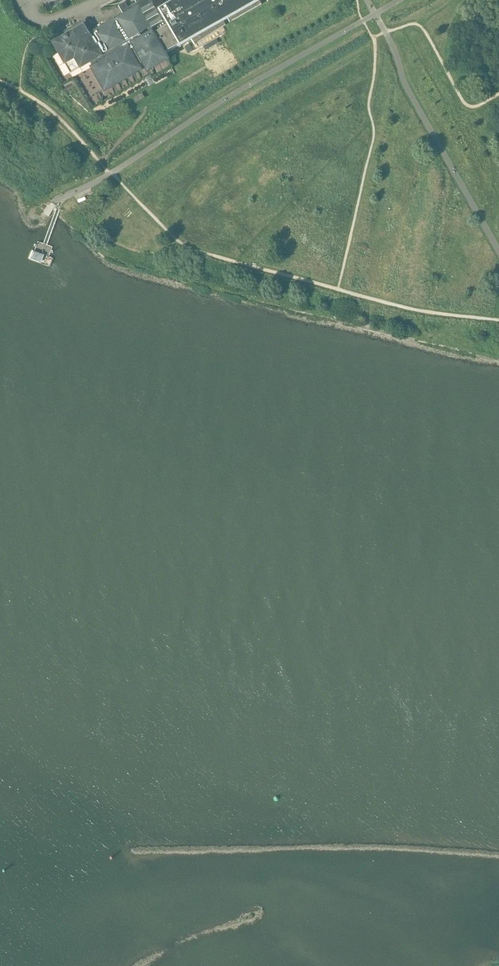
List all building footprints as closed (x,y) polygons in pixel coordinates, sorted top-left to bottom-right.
[(52,44),(58,53),(70,74),(80,68),(90,62),(93,67),(92,68),(105,89),(140,69),(139,68),(140,68),(143,66),(147,72),(167,60),(164,54),(178,46),(178,47),(188,42),(191,40),(220,23),(223,22),(224,20),(227,19),(230,17),(259,1),(260,0),(176,0),(157,11),(151,0),(134,0),(136,4),(128,8),(125,3),(120,5),(124,13),(125,15),(123,16),(117,20),(113,22),(99,30),(89,36),(83,26),(59,40),(58,40),(53,43),(52,44)]
